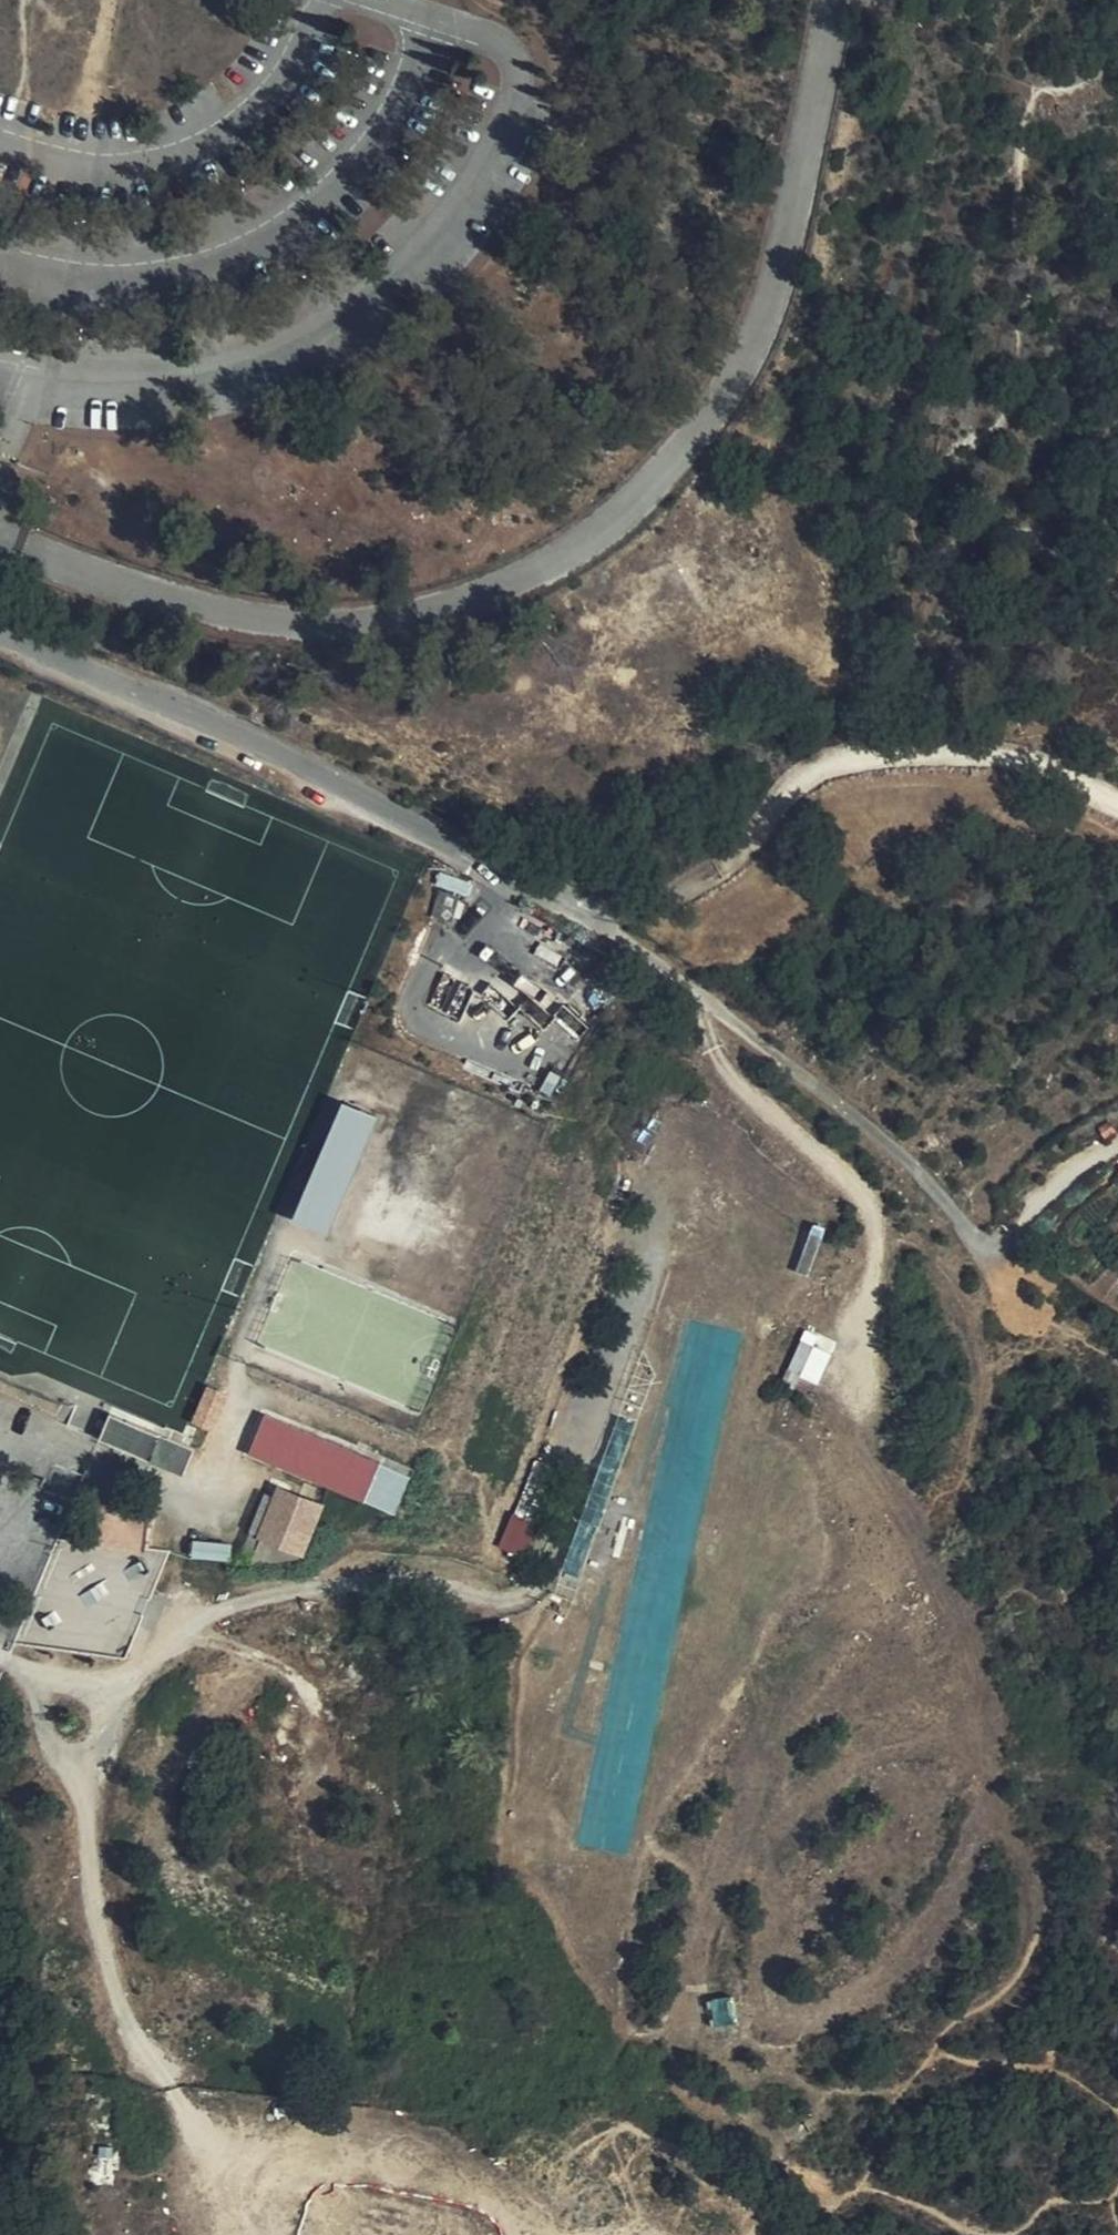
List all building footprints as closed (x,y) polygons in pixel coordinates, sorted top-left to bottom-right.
[(346,1096),(297,1216),(333,1231),(382,1111),(346,1096)] [(807,1327),(790,1369),(821,1381),(838,1340),(807,1327)] [(253,1411),(239,1447),(371,1500),(385,1467),(253,1411)] [(187,1440),(115,1412),(105,1435),(189,1469),(200,1445),(187,1440)] [(324,1498),(288,1484),(271,1524),(308,1538),(324,1498)]
